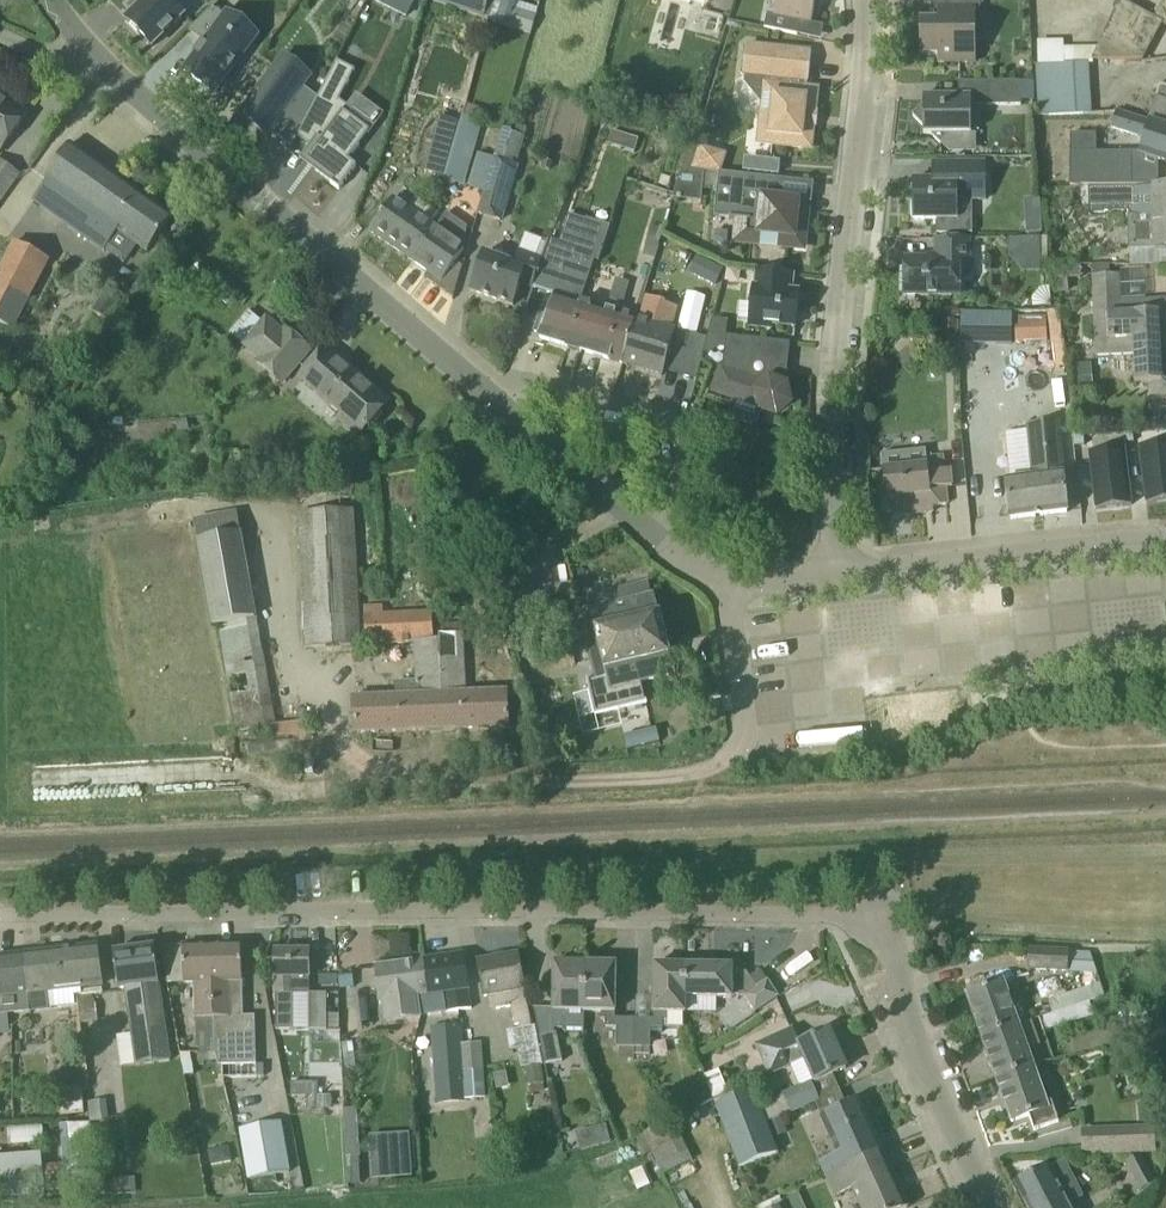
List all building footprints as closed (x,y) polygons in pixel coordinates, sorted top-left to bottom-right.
[(127,20),(154,47),(186,15),(171,0),(139,0),(143,4),(127,20)] [(373,1),(406,17),(414,0),(373,0),(373,1)] [(490,0),(430,0),(484,18),(490,0)] [(774,15),(767,14),(764,28),(797,35),(800,21),(811,23),(816,0),(777,0),(774,15)] [(962,62),(975,62),(975,9),(980,9),(980,0),(934,0),(935,9),(938,9),(938,21),(920,22),(920,54),(938,53),(938,62),(962,62)] [(1165,27),(1165,0),(1164,0),(1155,17),(1125,0),(1119,0),(1093,47),(1093,57),(1143,58),(1162,24),(1165,27)] [(196,55),(184,71),(214,94),(247,50),(219,29),(227,18),(213,8),(189,31),(190,32),(191,32),(203,41),(203,42),(194,54),(196,55)] [(537,16),(526,12),(514,8),(508,26),(531,34),(537,16)] [(762,104),(762,112),(758,143),(801,148),(812,139),(813,127),(816,128),(818,111),(815,111),(816,99),(807,88),(803,88),(804,81),(808,81),(811,53),(746,46),(743,76),(746,76),(745,83),(762,104)] [(337,60),(297,137),(313,149),(306,159),(309,161),(326,174),(333,179),(331,181),(331,183),(339,189),(357,165),(348,159),(357,148),(368,133),(370,130),(345,113),(344,112),(348,107),(347,106),(339,100),(355,69),(342,63),(337,60)] [(1087,63),(1038,65),(1038,116),(1052,115),(1089,113),(1087,63)] [(276,65),(239,115),(266,135),(283,112),(302,126),(317,97),(302,86),(303,85),(276,65)] [(1021,81),(988,81),(988,105),(1021,105),(1021,81)] [(1112,127),(1144,137),(1139,152),(1139,154),(1165,162),(1165,85),(1160,83),(1155,97),(1157,97),(1149,123),(1116,112),(1112,127)] [(27,114),(0,95),(0,151),(27,114)] [(971,110),(971,96),(923,96),(923,105),(913,116),(923,127),(923,134),(930,134),(940,143),(950,134),(971,134),(971,110)] [(444,176),(460,121),(462,122),(465,112),(450,108),(447,118),(441,116),(425,171),(444,176)] [(449,205),(453,193),(456,183),(464,185),(482,120),(465,116),(444,190),(440,204),(449,205)] [(518,166),(516,165),(528,128),(517,125),(515,134),(504,130),(479,214),(502,221),(518,166)] [(148,252),(173,217),(69,144),(45,179),(47,181),(34,201),(104,250),(118,231),(148,252)] [(677,183),(702,186),(704,170),(719,172),(724,156),(689,144),(677,183)] [(1136,151),(1076,152),(1077,185),(1137,184),(1136,151)] [(985,162),(980,162),(932,162),(932,180),(912,180),(912,219),(936,219),(936,234),(958,234),(958,200),(985,200),(985,162)] [(778,245),(779,245),(802,248),(804,232),(807,211),(796,210),(797,203),(778,200),(780,179),(718,172),(714,216),(729,218),(738,219),(736,241),(759,243),(760,233),(779,235),(778,245)] [(702,186),(677,183),(673,196),(701,200),(702,186)] [(1089,187),(1090,212),(1129,211),(1130,249),(1165,249),(1165,185),(1159,186),(1089,187)] [(436,229),(431,225),(438,214),(417,199),(409,210),(392,198),(369,231),(413,261),(436,229)] [(413,261),(442,281),(465,249),(469,226),(447,212),(436,229),(413,261)] [(541,265),(533,288),(555,295),(547,318),(541,315),(535,331),(541,334),(540,338),(581,351),(595,305),(580,300),(593,260),(599,261),(610,227),(586,219),(585,220),(569,215),(560,242),(550,239),(541,265)] [(483,253),(478,267),(470,290),(514,305),(522,282),(533,286),(543,258),(548,241),(526,233),(519,250),(514,264),(483,253)] [(1040,271),(1040,239),(1009,238),(1010,254),(1023,271),(1040,271)] [(969,240),(935,240),(935,258),(904,258),(904,296),(960,296),(960,269),(969,269),(969,240)] [(0,267),(0,323),(14,331),(51,261),(13,241),(0,267)] [(700,254),(691,272),(719,285),(727,267),(700,254)] [(771,329),(772,325),(795,327),(799,291),(791,290),(793,274),(756,270),(755,286),(753,286),(749,326),(771,329)] [(1120,301),(1119,275),(1092,276),(1096,355),(1134,353),(1135,383),(1149,383),(1149,396),(1165,395),(1165,299),(1120,301)] [(1040,287),(1032,297),(1033,307),(1052,305),(1050,286),(1040,287)] [(642,308),(638,306),(635,317),(621,363),(662,375),(669,352),(675,330),(670,329),(676,307),(666,304),(666,302),(646,296),(642,308)] [(635,317),(595,305),(581,351),(621,363),(635,317)] [(963,311),(962,343),(1011,344),(1012,312),(963,311)] [(283,330),(267,317),(242,346),(258,359),(256,361),(282,383),(310,351),(284,329),(283,330)] [(709,334),(726,336),(728,321),(713,319),(709,334)] [(1047,321),(1015,322),(1015,342),(1048,340),(1047,321)] [(690,333),(685,350),(703,355),(707,338),(690,333)] [(720,369),(712,391),(736,399),(730,420),(754,425),(766,411),(776,414),(789,403),(785,387),(782,386),(784,371),(787,371),(790,343),(766,340),(726,336),(723,366),(721,365),(720,369)] [(300,378),(342,414),(338,419),(358,437),(388,402),(368,385),(366,387),(339,363),(341,359),(327,347),(300,378)] [(1091,362),(1072,364),(1074,390),(1093,388),(1091,362)] [(1067,513),(1064,489),(1058,421),(1029,426),(1034,477),(1006,481),(1011,520),(1067,513)] [(1138,446),(1145,503),(1165,501),(1165,443),(1138,446)] [(1124,448),(1088,452),(1095,509),(1131,505),(1124,448)] [(924,451),(881,456),(883,470),(886,498),(888,498),(894,497),(896,516),(926,513),(925,506),(947,504),(946,487),(952,486),(950,470),(944,471),(942,456),(925,458),(924,451)] [(359,645),(352,511),(300,514),(307,648),(359,645)] [(213,626),(219,625),(255,618),(240,533),(235,512),(194,519),(198,541),(213,626)] [(493,550),(500,580),(535,571),(527,541),(493,550)] [(589,695),(590,694),(595,715),(615,710),(647,702),(646,700),(645,701),(640,682),(674,674),(654,596),(651,597),(647,582),(627,587),(630,599),(589,609),(596,639),(585,641),(594,678),(588,679),(587,676),(585,677),(589,695)] [(365,645),(416,642),(434,641),(432,613),(383,615),(383,607),(363,608),(365,645)] [(462,730),(508,728),(507,704),(506,691),(466,693),(463,634),(462,634),(461,623),(441,624),(442,635),(439,636),(439,640),(442,694),(460,693),(462,730)] [(462,730),(460,693),(442,694),(439,640),(434,641),(416,642),(417,682),(395,683),(396,696),(354,698),(354,710),(355,734),(462,730)] [(657,728),(623,737),(627,750),(660,742),(657,728)] [(807,736),(808,751),(873,748),(873,734),(807,736)] [(215,1062),(218,1061),(222,1077),(263,1077),(263,1064),(257,1064),(257,1056),(256,1046),(257,1046),(256,1016),(244,1016),(242,982),(241,944),(212,945),(215,1062)] [(29,994),(31,1011),(76,1006),(75,996),(82,995),(81,987),(103,985),(98,945),(24,955),(29,994)] [(212,945),(183,946),(184,984),(196,983),(197,1048),(199,1048),(200,1062),(215,1062),(212,945)] [(113,952),(118,990),(126,988),(137,1065),(170,1061),(157,970),(154,946),(113,952)] [(1030,950),(1028,969),(1070,971),(1071,952),(1030,950)] [(309,951),(275,951),(275,975),(275,978),(277,978),(277,1020),(277,1030),(294,1030),(294,994),(310,994),(309,978),(309,975),(309,951)] [(419,960),(424,996),(442,993),(445,1012),(471,1009),(463,954),(419,960)] [(525,989),(518,954),(477,962),(482,985),(484,997),(494,995),(497,1010),(511,1007),(514,1020),(515,1026),(520,1025),(521,1029),(507,1031),(510,1051),(519,1050),(522,1068),(542,1065),(534,1026),(532,1027),(524,989),(525,989)] [(24,955),(0,958),(0,1015),(31,1011),(29,994),(24,955)] [(419,997),(424,996),(419,960),(375,966),(380,1002),(383,1002),(386,1023),(422,1018),(419,997)] [(584,1012),(585,964),(554,963),(553,1029),(562,1029),(566,1033),(584,1033),(584,1012)] [(615,1018),(616,964),(585,964),(584,1012),(602,1012),(601,1019),(606,1019),(605,1027),(617,1028),(617,1047),(620,1047),(620,1058),(634,1059),(635,1052),(634,1019),(615,1018)] [(685,1014),(685,998),(686,966),(654,965),(653,1019),(634,1019),(635,1052),(650,1053),(650,1048),(651,1028),(663,1028),(663,1027),(685,1028),(685,1014)] [(686,966),(685,998),(685,1014),(716,1015),(716,998),(732,999),(732,996),(743,996),(754,1013),(779,997),(768,980),(756,987),(747,972),(732,972),(732,967),(686,966)] [(982,1038),(1019,1024),(1004,982),(967,995),(982,1038)] [(1054,1011),(1039,1015),(1043,1028),(1095,1016),(1088,987),(1051,996),(1054,1011)] [(326,994),(310,994),(310,1031),(326,1031),(326,1020),(326,994)] [(982,1038),(996,1079),(1034,1066),(1019,1024),(982,1038)] [(462,1025),(433,1027),(437,1085),(465,1082),(466,1098),(486,1097),(484,1070),(482,1043),(464,1045),(462,1025)] [(792,1029),(756,1045),(766,1067),(769,1075),(805,1059),(815,1082),(824,1078),(846,1068),(844,1064),(848,1063),(841,1049),(838,1051),(829,1031),(799,1045),(792,1029)] [(556,1033),(539,1037),(545,1065),(562,1061),(556,1033)] [(192,1062),(182,1063),(184,1076),(194,1074),(192,1062)] [(996,1079),(1011,1122),(1029,1116),(1034,1131),(1060,1122),(1052,1101),(1047,1103),(1034,1066),(996,1079)] [(759,1107),(766,1124),(819,1100),(811,1083),(759,1107)] [(759,1107),(754,1091),(717,1105),(741,1168),(777,1154),(766,1124),(759,1107)] [(827,1179),(884,1153),(860,1099),(820,1117),(837,1154),(819,1162),(827,1179)] [(342,1109),(349,1184),(361,1183),(358,1155),(360,1155),(357,1108),(342,1109)] [(663,1175),(693,1159),(672,1118),(634,1138),(643,1156),(651,1152),(663,1175)] [(97,1185),(89,1122),(59,1125),(64,1165),(41,1168),(41,1170),(0,1175),(0,1194),(45,1189),(45,1191),(63,1189),(64,1200),(82,1199),(81,1187),(97,1185)] [(290,1172),(281,1122),(241,1129),(250,1180),(290,1172)] [(46,1140),(44,1123),(12,1125),(13,1143),(46,1140)] [(1129,1130),(1083,1131),(1084,1152),(1111,1151),(1128,1151),(1128,1152),(1153,1151),(1153,1129),(1129,1130)] [(376,1135),(377,1178),(417,1177),(416,1134),(376,1135)] [(228,1146),(208,1149),(210,1165),(231,1162),(228,1146)] [(835,1196),(852,1188),(861,1207),(907,1207),(908,1207),(884,1153),(827,1179),(835,1196)] [(1143,1190),(1156,1185),(1145,1156),(1132,1161),(1143,1190)] [(1049,1166),(1015,1183),(1028,1207),(1071,1207),(1069,1204),(1084,1196),(1065,1159),(1050,1167),(1049,1166)] [(98,1198),(135,1196),(134,1176),(97,1178),(98,1198)] [(779,1196),(759,1206),(759,1207),(785,1207),(779,1196)]
